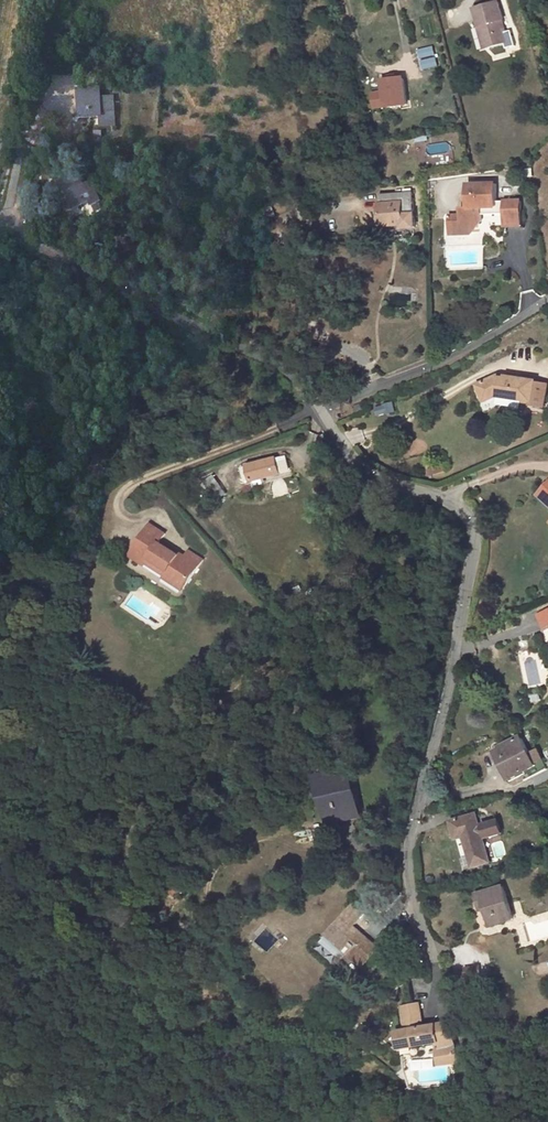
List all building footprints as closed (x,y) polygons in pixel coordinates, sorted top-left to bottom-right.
[(482,29),(490,52),(510,45),(496,5),(472,13),(478,30),(482,29)] [(478,30),(485,53),(490,52),(482,29),(478,30)] [(422,71),(439,68),(436,46),(419,49),(422,71)] [(101,92),(78,90),(77,116),(98,118),(97,128),(111,130),(112,101),(100,101),(101,92)] [(382,94),(385,115),(404,111),(411,110),(407,91),(382,94)] [(429,145),(430,154),(424,154),(425,163),(451,162),(450,144),(429,145)] [(75,175),(55,182),(58,189),(66,210),(61,213),(65,222),(84,214),(79,204),(85,201),(75,175)] [(476,222),(487,223),(488,217),(488,216),(488,212),(503,212),(503,205),(503,184),(473,184),(472,206),(466,207),(466,212),(454,212),(455,233),(476,233),(476,222)] [(58,189),(52,192),(61,213),(66,210),(58,189)] [(411,189),(380,193),(386,225),(405,220),(406,225),(417,223),(411,189)] [(503,205),(503,212),(488,212),(488,216),(513,217),(514,205),(503,205)] [(513,217),(513,230),(530,230),(531,205),(514,205),(513,217)] [(536,382),(536,381),(499,374),(477,385),(484,400),(499,393),(532,400),(531,404),(543,406),(547,384),(536,382)] [(353,404),(356,413),(366,410),(363,402),(353,404)] [(391,403),(376,407),(377,414),(392,410),(391,403)] [(360,428),(348,433),(354,446),(366,441),(360,428)] [(281,473),(293,469),(289,453),(277,456),(281,473)] [(277,456),(250,463),(254,480),(281,473),(277,456)] [(254,480),(250,463),(242,465),(247,482),(254,480)] [(539,495),(547,502),(545,504),(547,506),(547,484),(539,495)] [(149,567),(168,579),(166,583),(185,595),(205,564),(190,555),(188,559),(185,563),(181,561),(160,547),(167,537),(152,528),(129,565),(144,575),(147,571),(149,567)] [(168,579),(149,567),(147,571),(166,583),(168,579)] [(536,614),(542,630),(547,628),(547,609),(536,614)] [(507,744),(521,776),(527,773),(530,779),(547,770),(547,751),(538,730),(507,744)] [(353,771),(329,778),(338,820),(363,813),(353,771)] [(492,856),(487,832),(492,831),(493,835),(510,831),(506,817),(490,821),(491,825),(485,826),(482,809),(455,815),(459,837),(466,836),(473,864),(493,860),(492,856)] [(62,845),(55,847),(57,855),(64,853),(62,845)] [(508,881),(478,889),(482,903),(489,901),(494,923),(517,917),(508,881)] [(358,898),(351,905),(354,907),(366,918),(371,911),(358,898)] [(354,907),(348,913),(359,924),(366,918),(354,907)] [(348,913),(331,931),(365,964),(382,945),(359,924),(348,913)] [(484,929),(490,927),(487,913),(480,914),(484,929)] [(417,1048),(436,1045),(439,1070),(462,1066),(453,1025),(427,1029),(423,1005),(408,1007),(412,1033),(403,1035),(405,1049),(417,1047),(417,1048)]
